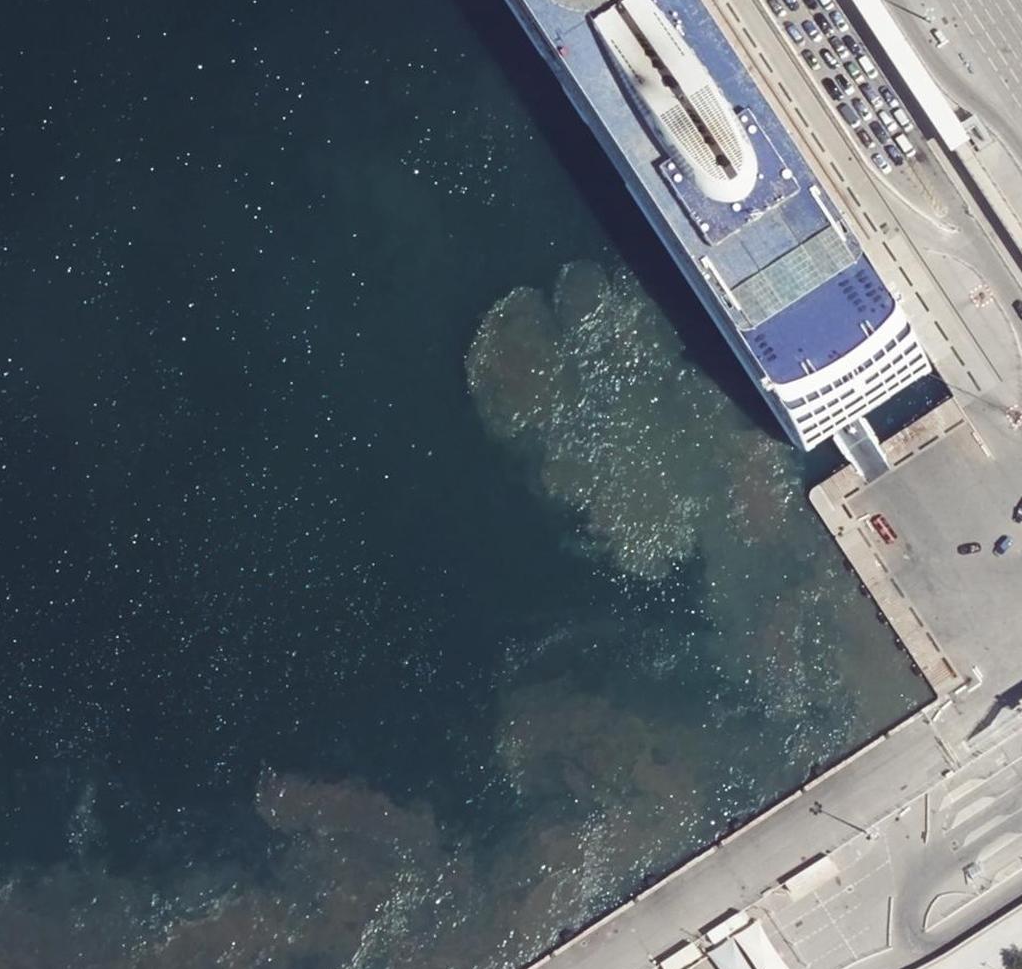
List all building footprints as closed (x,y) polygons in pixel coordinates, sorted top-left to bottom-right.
[(764,923),(736,935),(751,968),(785,968),(764,923)]
